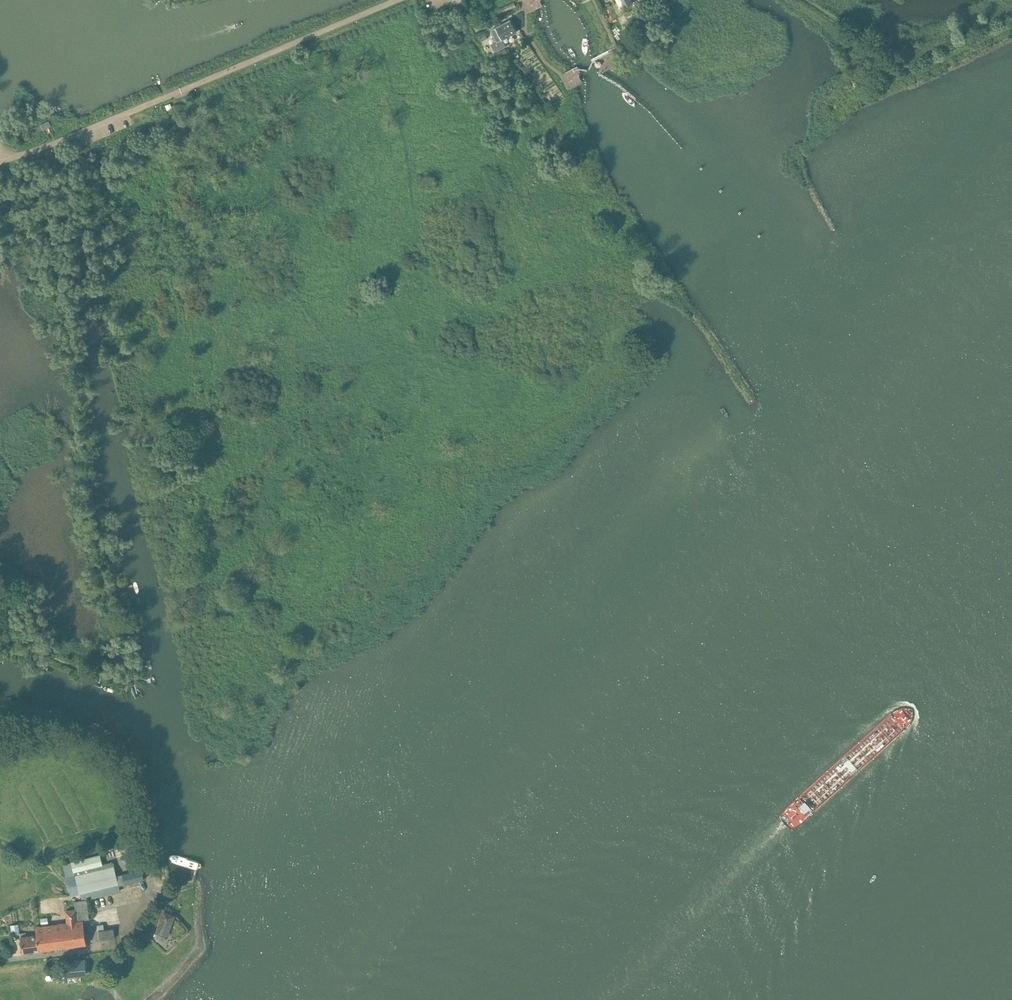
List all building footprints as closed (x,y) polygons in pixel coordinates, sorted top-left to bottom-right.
[(513,2),(497,10),(499,15),(515,7),(513,2)] [(491,45),(495,51),(506,46),(502,39),(516,32),(510,20),(495,27),(495,28),(491,30),(497,42),(491,45)] [(505,48),(495,54),(497,57),(507,51),(505,48)] [(29,130),(26,131),(28,136),(47,127),(51,125),(50,122),(45,124),(45,123),(29,130)] [(0,748),(0,765),(7,762),(4,754),(13,749),(18,747),(15,741),(11,743),(0,748)] [(76,857),(70,859),(71,860),(74,872),(103,864),(101,855),(85,858),(77,860),(76,858),(76,857)] [(116,867),(67,878),(71,895),(83,893),(84,900),(113,893),(113,892),(116,891),(120,890),(119,885),(120,885),(116,867)] [(143,871),(124,875),(126,885),(146,880),(143,871)] [(23,952),(23,951),(87,944),(84,920),(89,920),(86,900),(74,901),(75,909),(66,910),(67,922),(36,926),(37,934),(21,936),(23,952)] [(162,919),(158,932),(159,933),(156,939),(157,942),(162,944),(165,942),(167,936),(168,936),(173,923),(175,917),(165,914),(163,919),(162,919)] [(12,934),(20,933),(18,924),(11,925),(12,934)] [(104,925),(98,925),(100,940),(115,939),(114,929),(104,930),(104,925)] [(69,975),(86,973),(85,968),(90,967),(90,961),(84,961),(75,962),(75,963),(68,964),(69,975)]
